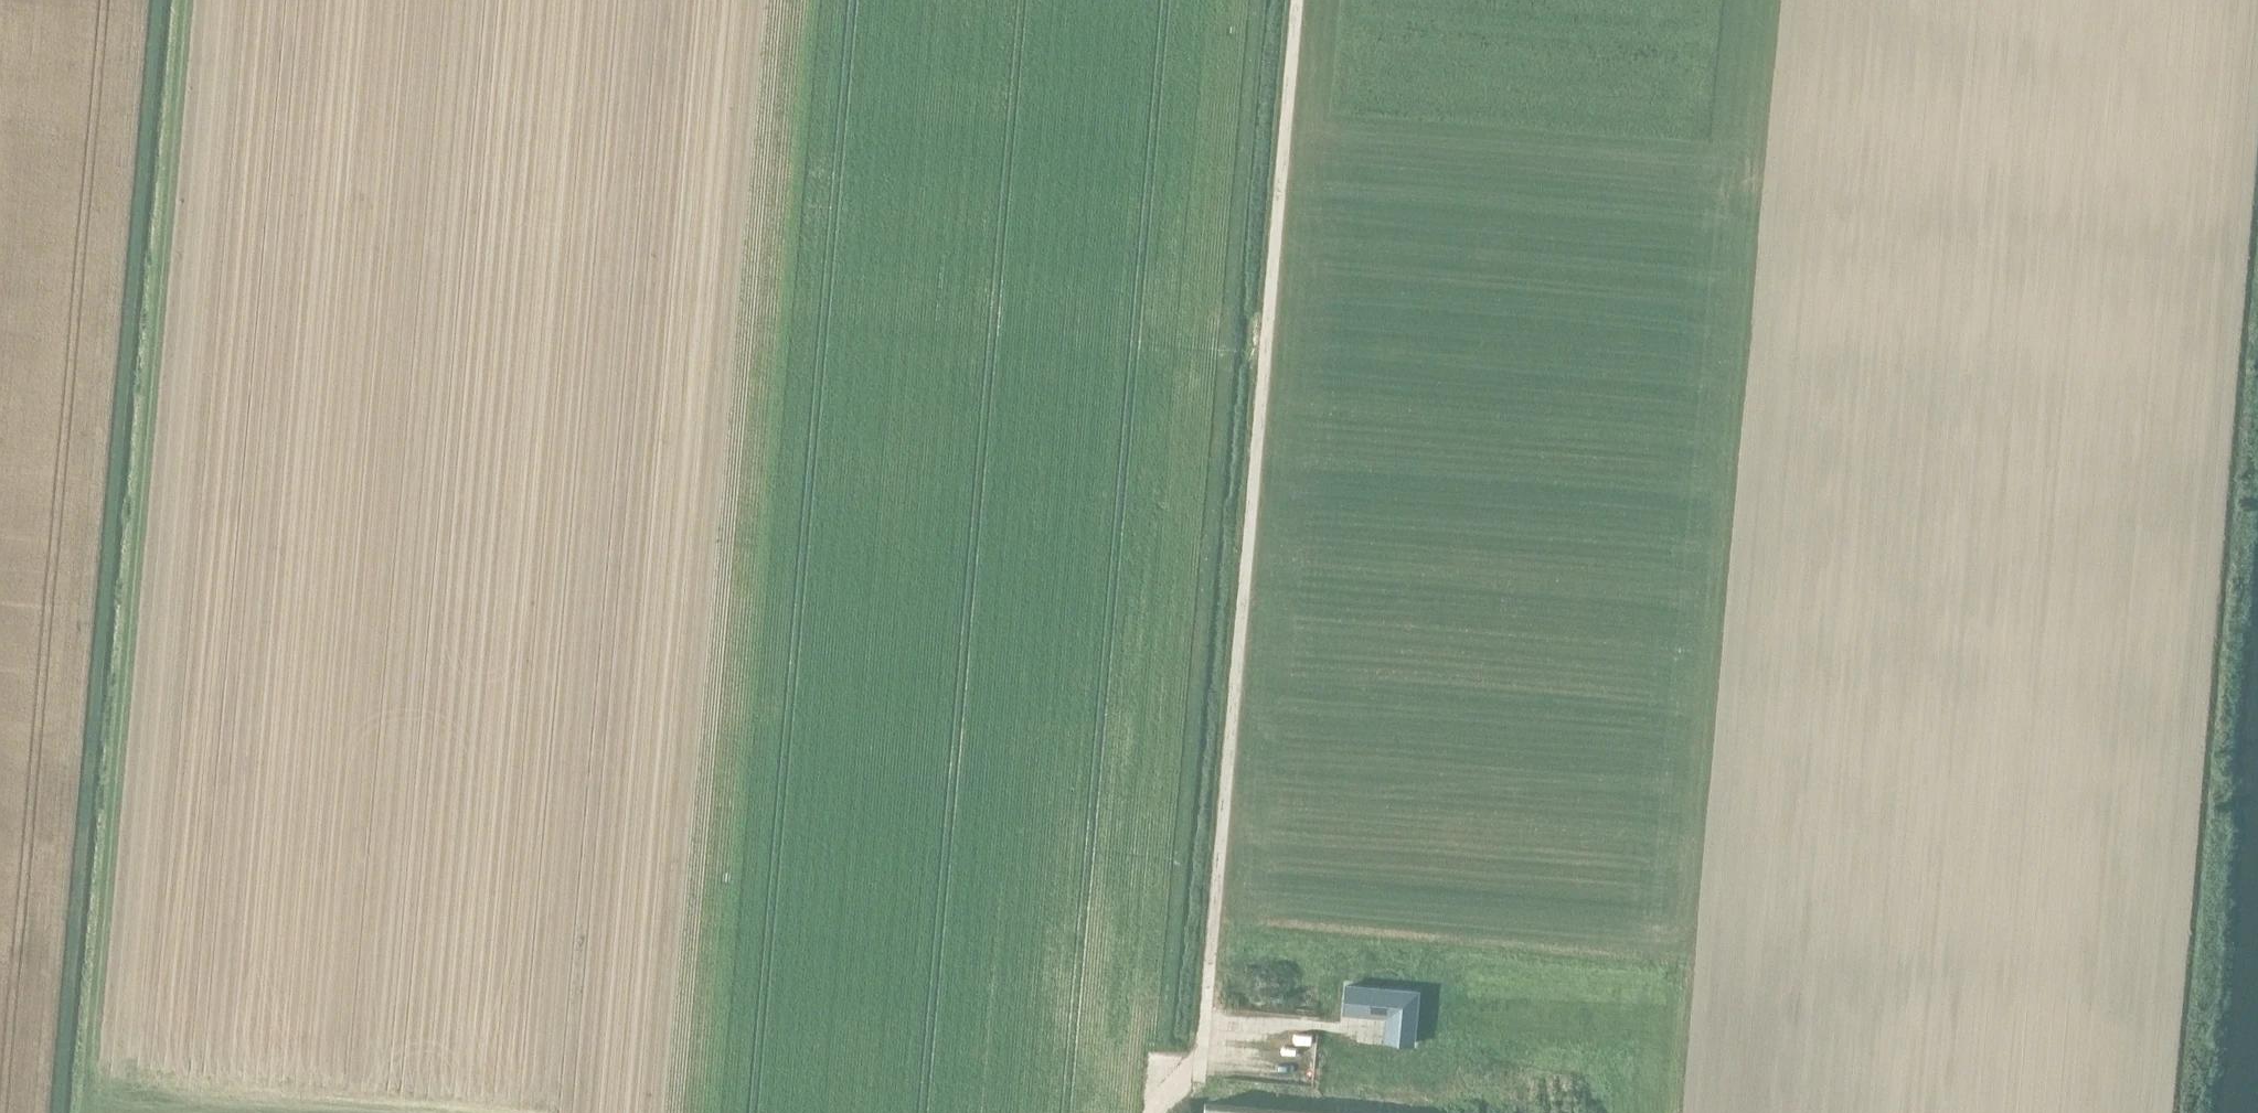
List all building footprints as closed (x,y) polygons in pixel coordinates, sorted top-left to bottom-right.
[(1346,984),(1344,1010),(1387,1014),(1385,1041),(1411,1043),(1416,998),(1389,995),(1390,988),(1346,984)] [(1204,1112),(1303,1112),(1205,1104),(1204,1112)]
